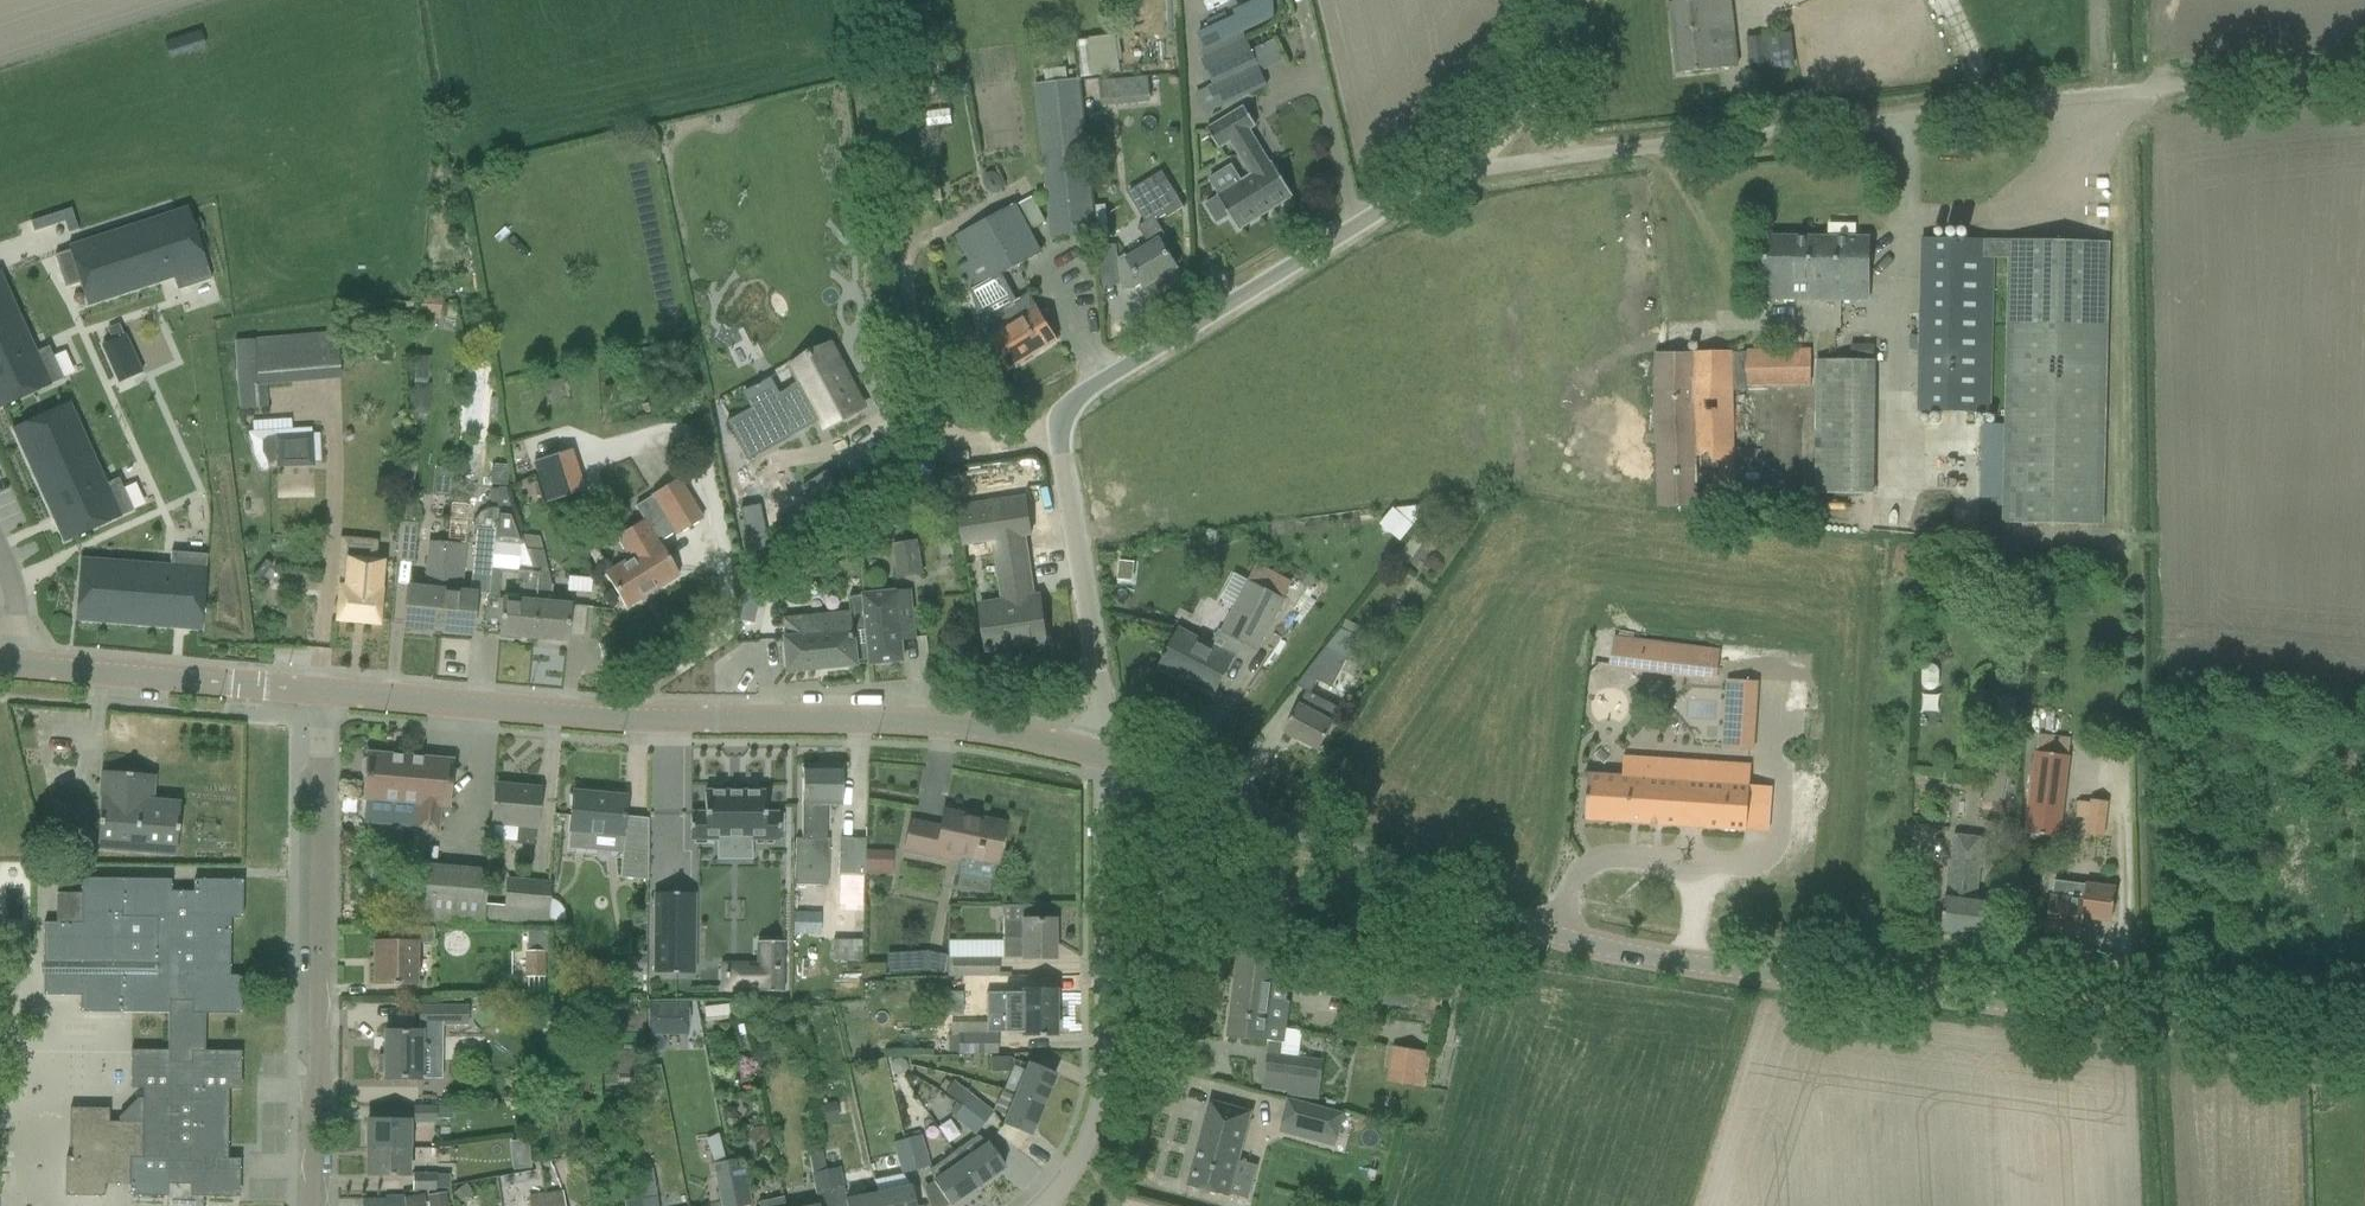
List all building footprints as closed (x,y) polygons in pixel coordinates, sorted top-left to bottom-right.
[(1679,73),(1738,67),(1730,0),(1669,0),(1679,73)] [(1236,18),(1200,34),(1206,45),(1203,47),(1207,56),(1201,59),(1215,86),(1211,87),(1219,107),(1267,85),(1236,18)] [(1748,37),(1751,66),(1779,62),(1778,48),(1769,49),(1767,34),(1748,37)] [(1077,41),(1082,78),(1120,72),(1117,40),(1089,43),(1088,40),(1077,41)] [(1103,99),(1151,97),(1150,75),(1102,77),(1103,99)] [(1036,84),(1053,236),(1096,231),(1094,217),(1092,201),(1092,195),(1090,179),(1079,80),(1036,84)] [(1249,130),(1256,125),(1245,107),(1207,130),(1219,148),(1231,141),(1252,175),(1242,181),(1232,164),(1208,179),(1218,196),(1219,197),(1206,205),(1218,223),(1230,215),(1239,230),(1294,196),(1273,163),(1270,164),(1249,130)] [(1167,237),(1157,220),(1166,214),(1168,217),(1184,208),(1162,171),(1128,192),(1146,222),(1139,227),(1148,243),(1127,256),(1126,255),(1119,259),(1123,290),(1136,288),(1143,284),(1145,287),(1177,267),(1162,241),(1167,237)] [(940,186),(926,189),(929,203),(943,201),(940,186)] [(1016,205),(955,237),(969,263),(961,267),(973,289),(989,281),(1042,253),(1016,205)] [(188,207),(68,246),(69,250),(55,255),(65,287),(80,283),(87,306),(173,278),(177,290),(211,280),(207,267),(188,207)] [(1765,300),(1869,302),(1871,238),(1765,236),(1765,300)] [(2005,523),(2104,525),(2109,242),(1923,238),(1920,412),(1990,413),(1993,257),(2010,258),(2005,523)] [(63,379),(48,347),(36,352),(0,272),(0,408),(51,385),(63,379)] [(1002,274),(975,290),(989,313),(1016,297),(1002,274)] [(442,295),(423,293),(420,318),(439,320),(442,295)] [(989,336),(1010,369),(1058,339),(1030,293),(1006,308),(983,321),(991,335),(989,336)] [(237,376),(240,411),(266,408),(264,385),(340,379),(337,332),(273,336),(258,338),(233,340),(237,376)] [(802,382),(779,394),(749,410),(727,422),(747,460),(812,425),(810,423),(821,417),(827,428),(864,408),(831,345),(828,346),(829,347),(814,355),(813,353),(810,355),(811,357),(796,364),(793,365),(802,382)] [(1851,345),(1851,358),(1874,358),(1874,345),(1851,345)] [(1813,348),(1747,347),(1746,385),(1812,386),(1813,348)] [(122,357),(110,362),(119,382),(120,383),(132,378),(142,373),(142,372),(132,353),(122,357)] [(1660,507),(1735,506),(1732,390),(1731,353),(1657,354),(1660,507)] [(1875,361),(1818,360),(1817,494),(1874,494),(1875,361)] [(562,378),(542,383),(544,392),(564,387),(562,378)] [(1773,403),(1774,418),(1797,417),(1796,401),(1773,403)] [(106,484),(69,402),(12,428),(64,543),(121,517),(121,516),(133,511),(119,479),(106,484)] [(279,467),(313,466),(313,433),(275,435),(275,436),(266,437),(262,440),(262,452),(267,462),(279,461),(279,467)] [(570,451),(534,462),(545,501),(581,491),(570,451)] [(491,467),(489,484),(507,485),(508,469),(491,467)] [(811,500),(775,523),(788,543),(849,504),(828,471),(803,487),(811,500)] [(676,479),(652,494),(677,534),(701,520),(676,479)] [(488,595),(485,628),(499,630),(499,635),(533,638),(538,572),(534,572),(520,535),(511,511),(505,488),(498,488),(497,507),(496,507),(491,568),(490,571),(517,574),(516,582),(516,584),(520,585),(518,598),(488,595)] [(982,612),(988,653),(1009,650),(1009,649),(1047,643),(1040,595),(1026,597),(1023,583),(1032,582),(1025,535),(1031,534),(1026,503),(1011,505),(1009,491),(958,499),(964,542),(994,538),(1005,609),(982,612)] [(1385,522),(1383,525),(1403,541),(1410,531),(1428,508),(1415,505),(1394,509),(1385,522)] [(474,567),(491,568),(496,507),(491,507),(485,509),(483,510),(478,514),(473,523),(476,529),(474,567)] [(604,573),(626,608),(679,575),(644,519),(614,537),(624,553),(627,552),(630,557),(604,573)] [(396,560),(413,561),(417,523),(400,522),(400,523),(396,560)] [(524,535),(520,535),(534,572),(538,572),(533,638),(566,640),(566,636),(583,637),(585,613),(586,605),(550,602),(551,585),(547,571),(539,537),(524,535)] [(1395,561),(1405,569),(1425,544),(1414,536),(1395,561)] [(894,544),(899,577),(923,573),(917,540),(894,544)] [(407,602),(404,626),(438,629),(445,543),(428,541),(427,560),(425,579),(424,589),(408,587),(407,602)] [(438,629),(471,632),(475,593),(462,592),(467,544),(445,543),(438,629)] [(206,568),(207,555),(171,552),(170,565),(80,558),(76,621),(201,630),(206,568)] [(1119,558),(1112,570),(1119,582),(1133,582),(1140,570),(1133,558),(1119,558)] [(336,620),(379,623),(381,590),(378,590),(380,565),(354,563),(352,588),(339,587),(336,620)] [(1279,592),(1287,578),(1262,564),(1254,577),(1279,592)] [(1284,599),(1250,582),(1224,632),(1258,650),(1284,599)] [(866,595),(873,663),(904,660),(901,639),(916,638),(914,615),(912,590),(866,595)] [(790,665),(796,671),(873,663),(866,595),(850,596),(852,612),(786,619),(788,642),(790,665)] [(2080,599),(2080,609),(2091,609),(2091,599),(2080,599)] [(1306,674),(1332,688),(1359,637),(1342,628),(1306,674)] [(1181,675),(1215,692),(1233,658),(1180,630),(1161,667),(1180,677),(1181,675)] [(1615,637),(1611,667),(1631,670),(1635,639),(1615,637)] [(1719,649),(1673,644),(1669,674),(1715,680),(1719,649)] [(1922,669),(1922,684),(1924,688),(1928,690),(1933,690),(1936,688),(1938,686),(1939,684),(1939,671),(1938,667),(1935,665),(1930,664),(1928,664),(1925,666),(1922,669)] [(1286,732),(1319,750),(1342,708),(1308,690),(1286,732)] [(1756,737),(1723,734),(1722,749),(1755,751),(1756,737)] [(2025,833),(2060,837),(2070,756),(2035,752),(2025,833)] [(416,829),(426,829),(437,830),(440,805),(448,806),(451,779),(456,775),(452,770),(452,760),(367,753),(363,798),(418,803),(416,829)] [(1747,829),(1767,831),(1771,788),(1750,786),(1751,765),(1624,756),(1623,776),(1589,774),(1586,819),(1747,830),(1747,829)] [(1982,809),(2003,813),(2006,798),(2004,798),(2009,766),(1990,763),(1988,774),(1982,809)] [(794,884),(827,885),(829,839),(825,839),(826,805),(841,806),(842,767),(802,766),(801,838),(796,838),(794,884)] [(97,847),(176,853),(180,804),(151,802),(153,776),(104,771),(97,847)] [(516,843),(533,845),(535,826),(539,789),(496,785),(493,822),(494,822),(492,839),(516,841),(516,843)] [(764,813),(764,792),(705,791),(705,813),(691,813),(690,839),(717,839),(717,834),(752,833),(752,839),(778,839),(778,813),(764,813)] [(622,837),(626,797),(573,792),(569,831),(622,837)] [(2080,802),(2078,817),(2090,818),(2106,820),(2108,803),(2092,801),(2092,804),(2080,802)] [(958,872),(992,879),(995,863),(996,863),(1004,823),(944,811),(941,828),(911,821),(905,849),(947,858),(948,853),(961,856),(958,872)] [(1941,934),(1986,940),(1991,899),(1976,897),(1981,861),(1987,861),(1989,844),(1954,839),(1941,934)] [(623,846),(620,877),(648,880),(647,847),(623,846)] [(891,874),(892,851),(866,849),(865,873),(891,874)] [(838,876),(863,877),(864,853),(839,851),(838,876)] [(942,860),(941,875),(957,876),(958,861),(942,860)] [(426,884),(423,920),(483,925),(483,921),(484,921),(485,904),(488,868),(428,863),(427,877),(426,884)] [(1158,866),(1158,867),(1159,868),(1160,874),(1159,875),(1160,876),(1161,875),(1167,874),(1168,875),(1169,874),(1168,873),(1167,867),(1168,866),(1167,865),(1166,866),(1160,867),(1158,866)] [(41,963),(41,974),(44,974),(44,994),(80,995),(81,1011),(121,1011),(169,1011),(169,1018),(174,1018),(205,1018),(205,1013),(241,1013),(242,976),(230,976),(230,918),(242,918),(243,880),(218,880),(195,880),(195,891),(171,890),(171,878),(122,877),(122,878),(82,878),(81,893),(56,893),(56,922),(44,922),(44,963),(41,963)] [(484,921),(543,926),(543,919),(544,911),(547,885),(507,880),(505,906),(485,904),(484,921)] [(2047,931),(2082,935),(2084,918),(2112,922),(2116,888),(2087,884),(2087,885),(2055,881),(2053,896),(2052,896),(2047,931)] [(652,974),(695,974),(695,893),(653,893),(652,974)] [(1003,957),(1003,958),(1054,958),(1054,920),(1038,920),(1038,905),(1003,905),(1003,957)] [(392,986),(397,986),(397,984),(416,984),(416,943),(433,943),(433,928),(392,928),(392,942),(374,942),(374,984),(392,984),(392,986)] [(833,959),(858,960),(858,940),(833,940),(833,959)] [(785,992),(784,942),(756,942),(756,961),(720,962),(720,992),(785,992)] [(1240,950),(1234,993),(1272,998),(1272,999),(1287,1001),(1288,990),(1289,990),(1290,981),(1293,957),(1240,950)] [(526,951),(525,978),(543,978),(543,951),(526,951)] [(927,951),(923,971),(935,973),(948,973),(948,963),(947,963),(947,958),(948,957),(948,956),(927,951)] [(948,957),(947,958),(947,963),(948,963),(948,976),(998,977),(998,958),(948,957)] [(1403,1003),(1442,1008),(1446,981),(1407,976),(1407,975),(1326,964),(1322,993),(1403,1003)] [(1022,992),(986,993),(986,1014),(1003,1014),(1003,1032),(1022,1032),(1022,1033),(1054,1034),(1055,991),(1022,990),(1022,992)] [(1267,1072),(1322,1079),(1324,1061),(1282,1056),(1284,1043),(1285,1043),(1290,1002),(1287,1001),(1272,999),(1272,998),(1234,993),(1228,1036),(1267,1041),(1267,1040),(1272,1041),(1271,1054),(1269,1054),(1267,1072)] [(647,1003),(647,1035),(688,1035),(688,1004),(647,1003)] [(420,1005),(420,1025),(443,1025),(466,1026),(466,1006),(420,1005)] [(203,1196),(239,1197),(240,1159),(227,1159),(228,1089),(241,1089),(241,1052),(205,1051),(205,1018),(174,1018),(174,1051),(132,1050),(132,1088),(144,1089),(144,1098),(138,1098),(119,1116),(119,1123),(109,1123),(109,1110),(70,1109),(69,1148),(73,1148),(73,1159),(66,1159),(66,1197),(105,1197),(105,1183),(131,1184),(131,1196),(167,1196),(167,1205),(203,1205),(203,1196)] [(996,1034),(987,1034),(986,1023),(951,1023),(951,1035),(948,1036),(948,1053),(958,1052),(958,1054),(996,1053),(996,1034)] [(733,1026),(736,1039),(747,1037),(744,1024),(733,1026)] [(378,1055),(378,1072),(384,1072),(384,1079),(421,1079),(424,1079),(442,1079),(443,1025),(420,1025),(420,1031),(385,1031),(385,1056),(378,1055)] [(1389,1082),(1418,1087),(1420,1076),(1429,1078),(1433,1052),(1421,1050),(1396,1046),(1394,1046),(1389,1082)] [(990,1071),(1009,1071),(1009,1058),(990,1058),(990,1071)] [(1017,1094),(1042,1104),(1055,1073),(1030,1063),(1017,1094)] [(960,1106),(984,1124),(993,1112),(968,1094),(960,1106)] [(1004,1124),(1029,1135),(1042,1104),(1017,1094),(1004,1124)] [(1283,1123),(1338,1137),(1344,1114),(1289,1099),(1283,1123)] [(1188,1185),(1229,1196),(1252,1112),(1211,1101),(1188,1185)] [(413,1107),(413,1122),(435,1121),(435,1119),(450,1119),(450,1105),(435,1106),(413,1107)] [(951,1117),(976,1135),(984,1124),(960,1106),(951,1117)] [(367,1148),(409,1148),(409,1120),(368,1120),(367,1148)] [(905,1139),(914,1170),(929,1166),(920,1135),(918,1136),(905,1139)] [(954,1152),(977,1185),(1004,1166),(989,1144),(989,1145),(977,1136),(954,1152)] [(893,1143),(901,1173),(914,1170),(905,1139),(893,1143)] [(367,1175),(408,1176),(409,1148),(367,1148),(367,1175)] [(808,1154),(816,1191),(829,1189),(825,1170),(824,1171),(821,1151),(808,1154)] [(934,1182),(949,1204),(977,1185),(954,1152),(929,1169),(934,1182)] [(724,1161),(726,1170),(733,1205),(746,1205),(749,1205),(741,1165),(731,1167),(729,1160),(724,1161)] [(713,1163),(719,1191),(721,1205),(733,1205),(726,1170),(724,1161),(713,1163)] [(827,1170),(825,1170),(829,1189),(844,1186),(840,1167),(836,1168),(827,1170)] [(652,1169),(637,1171),(641,1198),(642,1205),(658,1205),(652,1169)] [(413,1188),(436,1189),(436,1188),(445,1188),(445,1175),(436,1175),(436,1173),(413,1173),(413,1188)] [(472,1193),(465,1184),(453,1193),(460,1202),(472,1193)] [(881,1205),(915,1205),(912,1192),(911,1188),(878,1195),(881,1205)] [(545,1193),(547,1205),(565,1205),(562,1191),(545,1193)] [(429,1205),(449,1205),(446,1192),(427,1196),(429,1205)] [(545,1193),(527,1196),(529,1205),(547,1205),(545,1193)] [(846,1205),(881,1205),(878,1195),(845,1201),(846,1205)] [(783,1197),(757,1202),(758,1205),(784,1205),(783,1197)]
